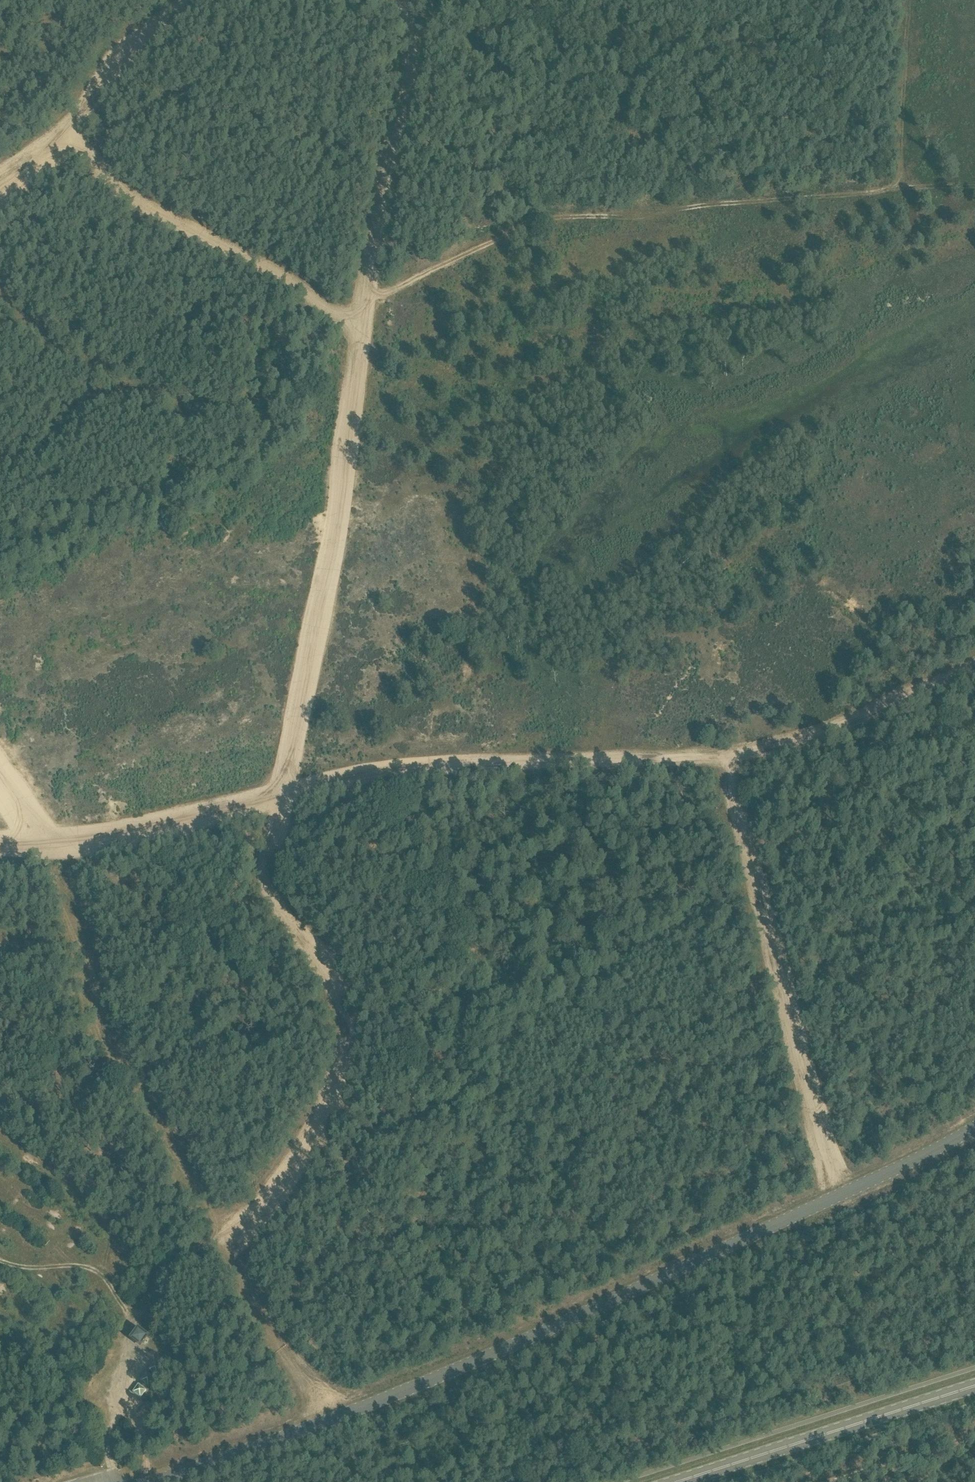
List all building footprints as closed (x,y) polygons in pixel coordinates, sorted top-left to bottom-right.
[(670,878),(676,882),(680,877),(674,873),(670,878)] [(128,1337),(140,1347),(148,1336),(137,1327),(128,1337)] [(140,1381),(141,1382),(139,1385),(138,1385),(133,1392),(140,1398),(145,1390),(147,1386),(148,1387),(153,1379),(155,1375),(156,1375),(162,1367),(155,1362),(149,1370),(147,1374),(146,1373),(140,1381)] [(412,1386),(415,1396),(426,1393),(424,1383),(412,1386)]
